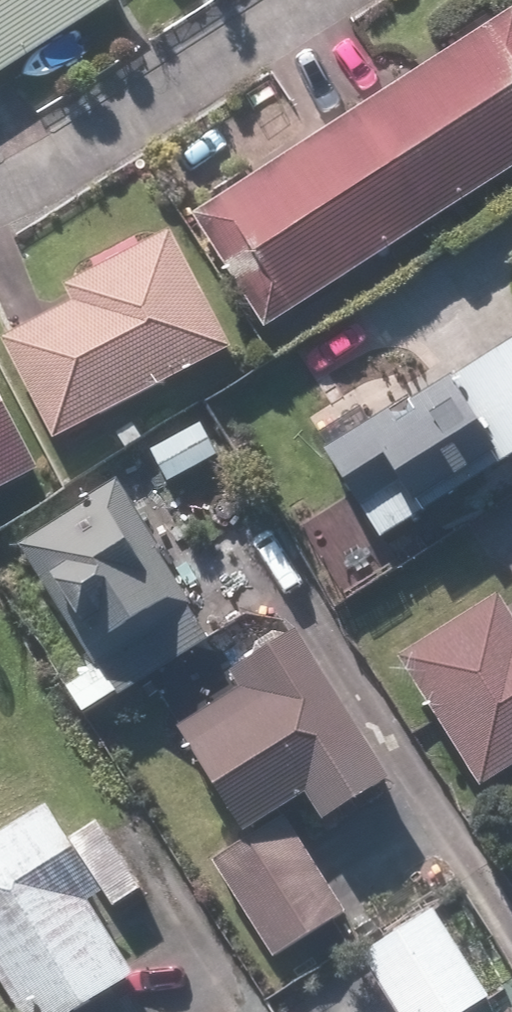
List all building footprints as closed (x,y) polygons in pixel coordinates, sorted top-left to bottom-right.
[(120,0),(0,0),(0,78),(120,0)] [(258,330),(511,167),(511,13),(510,11),(187,219),(258,330)] [(58,291),(65,306),(0,338),(0,354),(45,445),(229,356),(170,236),(58,291)] [(511,458),(511,331),(316,454),(373,545),(511,458)] [(30,479),(0,414),(0,493),(30,479)] [(208,641),(110,481),(8,544),(106,704),(208,641)] [(372,584),(320,505),(284,529),(337,607),(372,584)] [(471,790),(511,765),(511,628),(491,595),(390,658),(471,790)] [(222,665),(238,692),(145,749),(274,963),(348,918),(282,809),(302,797),(320,826),(384,787),(286,626),(222,665)] [(33,811),(0,831),(0,1007),(3,1011),(78,1011),(133,980),(86,900),(99,893),(47,803),(33,811)] [(353,960),(387,1011),(464,1011),(485,998),(428,911),(353,960)]
